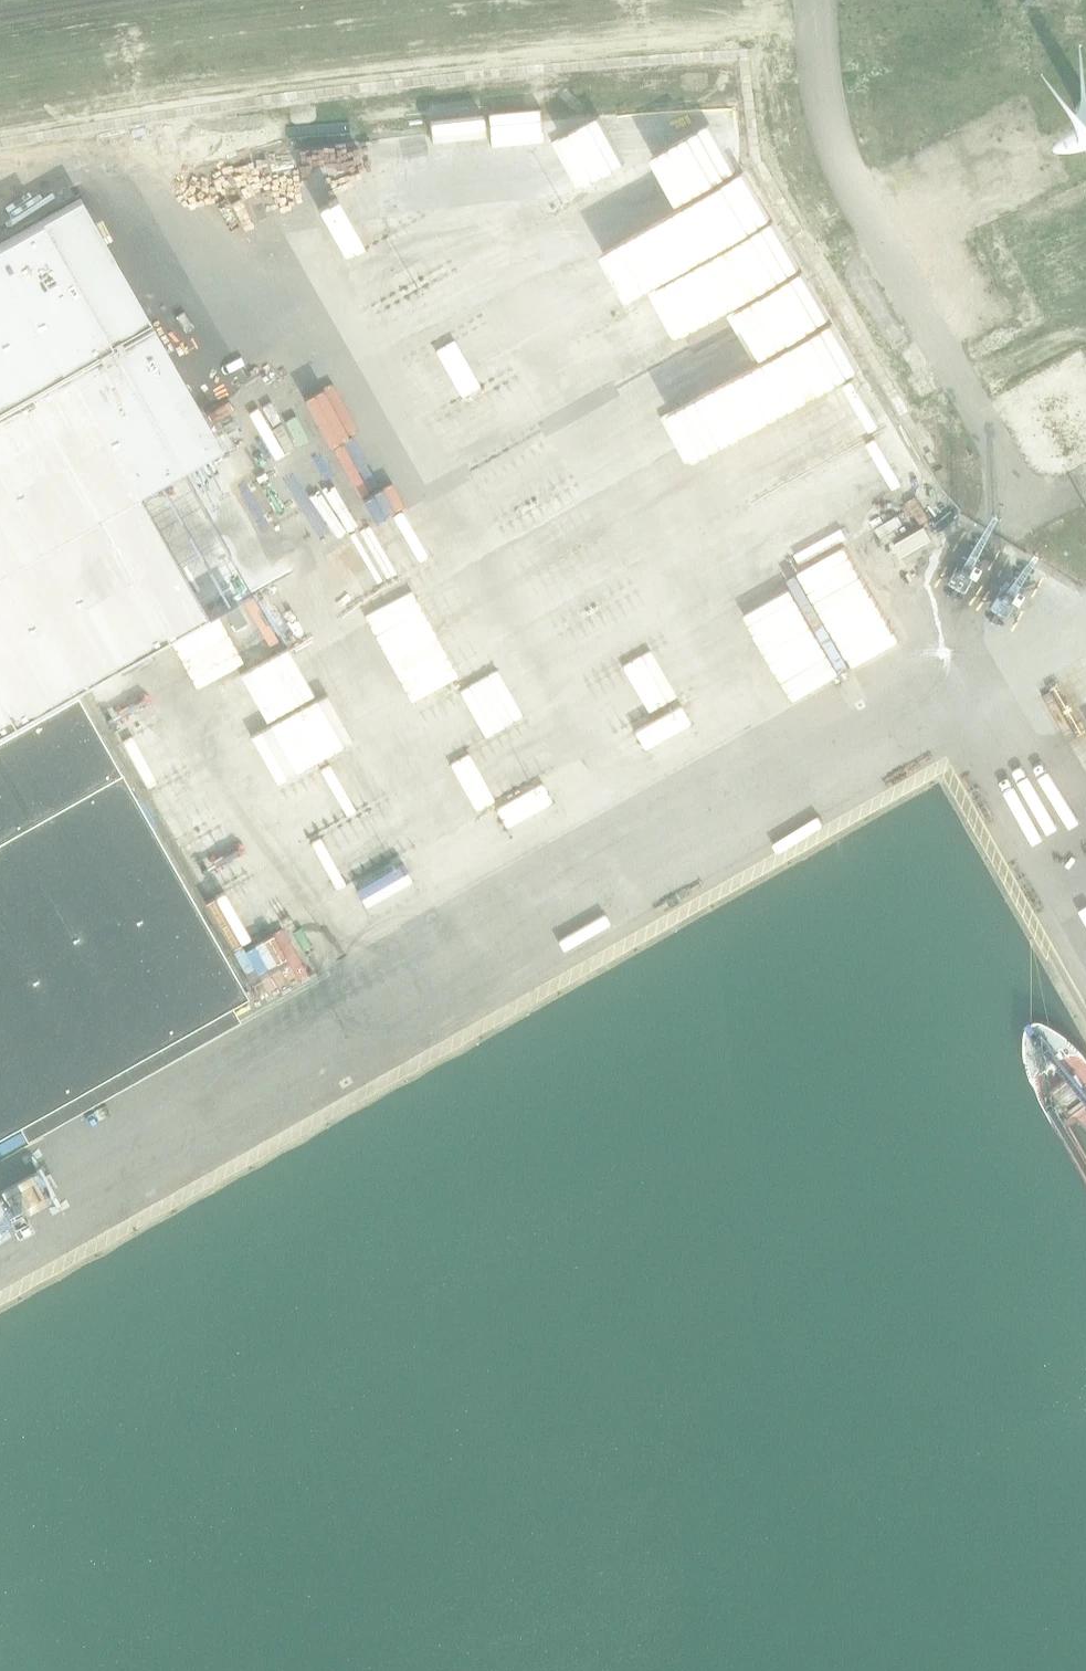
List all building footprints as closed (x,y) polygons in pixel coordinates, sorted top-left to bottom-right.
[(0,410),(0,733),(169,638),(31,393),(0,410)] [(1063,463),(1085,451),(1054,393),(1031,406),(1063,463)] [(901,554),(932,536),(924,523),(894,541),(901,554)] [(832,568),(827,593),(837,595),(842,570),(832,568)] [(1045,668),(1072,715),(1085,707),(1085,696),(1064,657),(1045,668)] [(212,933),(77,693),(0,736),(0,1135),(248,995),(212,933)] [(285,910),(309,958),(339,943),(315,895),(285,910)]
